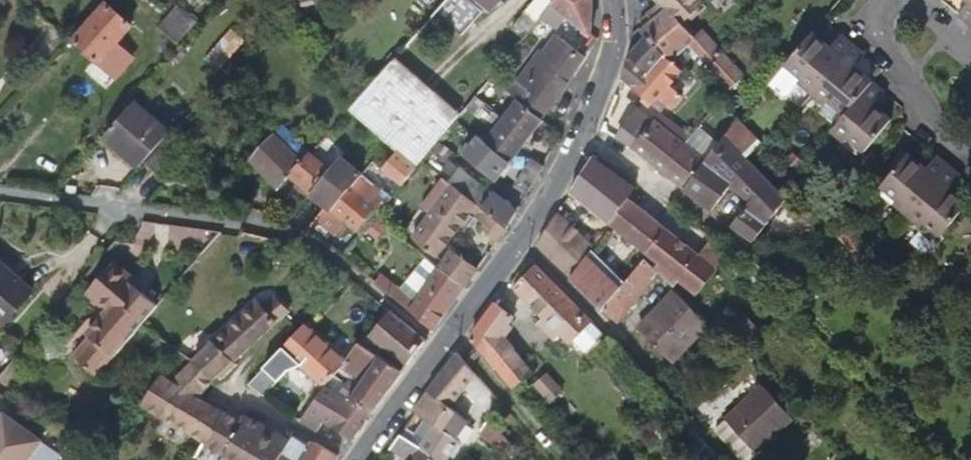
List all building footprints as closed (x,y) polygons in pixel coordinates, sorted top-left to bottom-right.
[(471,0),(449,0),(435,16),(465,42),(489,16),(471,0)] [(502,0),(480,0),(492,11),(502,0)] [(554,5),(556,3),(553,0),(538,0),(527,15),(538,24),(543,19),(554,5)] [(594,0),(558,0),(556,3),(554,5),(569,17),(598,40),(599,38),(595,36),(594,0)] [(703,3),(700,0),(660,0),(661,1),(635,26),(640,30),(664,51),(670,56),(688,41),(693,36),(681,22),(703,3)] [(960,9),(970,19),(970,0),(967,0),(960,9)] [(133,28),(108,5),(75,41),(101,65),(133,28)] [(557,31),(569,17),(554,5),(543,19),(557,31)] [(198,24),(180,8),(162,30),(180,46),(198,24)] [(525,39),(538,24),(527,15),(514,29),(525,39)] [(721,52),(702,28),(693,36),(688,41),(710,67),(721,52)] [(649,68),(664,51),(640,30),(635,35),(643,41),(633,55),(649,68)] [(814,91),(854,42),(841,30),(830,43),(814,30),(788,62),(803,75),(800,79),(814,91)] [(247,43),(233,31),(210,58),(224,70),(247,43)] [(563,95),(587,58),(559,36),(549,47),(546,45),(510,92),(520,100),(544,120),(563,95)] [(846,112),(872,79),(855,65),(866,52),(854,42),(814,91),(827,101),(830,98),(846,112)] [(671,82),(684,68),(670,56),(664,51),(649,68),(633,55),(624,78),(655,103),(660,97),(673,108),(685,94),(671,82)] [(721,52),(710,67),(729,90),(741,75),(721,52)] [(803,75),(788,62),(769,85),(782,96),(789,95),(800,79),(803,75)] [(455,123),(393,64),(349,113),(397,153),(382,170),(403,186),(431,153),(440,142),(455,123)] [(864,151),(891,118),(873,103),(885,90),(872,79),(846,112),(832,129),(845,141),(847,137),(864,151)] [(478,97),(468,109),(491,128),(501,116),(478,97)] [(497,179),(544,120),(520,100),(487,143),(480,137),(466,155),(497,179)] [(143,169),(173,133),(136,102),(106,137),(143,169)] [(633,148),(653,121),(640,111),(635,117),(622,137),(619,140),(633,148)] [(693,136),(659,113),(655,119),(687,144),(693,136)] [(687,144),(655,119),(653,121),(633,148),(686,188),(707,160),(687,144)] [(755,248),(792,198),(743,163),(761,139),(738,122),(684,194),(717,218),(729,202),(741,211),(728,228),(755,248)] [(332,171),(312,154),(308,151),(285,126),(251,160),(281,191),(294,178),(314,195),(332,171)] [(786,149),(776,140),(769,149),(780,157),(786,149)] [(442,171),(452,180),(461,170),(450,161),(456,155),(440,142),(431,153),(447,165),(442,171)] [(161,173),(179,153),(167,143),(149,164),(161,173)] [(804,164),(792,155),(784,164),(795,175),(804,164)] [(908,214),(949,165),(937,155),(925,168),(911,155),(884,185),(899,198),(895,202),(908,214)] [(612,222),(629,199),(636,189),(592,156),(571,191),(612,222)] [(528,195),(545,167),(533,161),(517,189),(528,195)] [(941,234),(968,203),(950,187),(961,175),(949,165),(908,214),(921,225),(926,221),(941,234)] [(517,214),(461,170),(452,180),(451,182),(453,185),(508,228),(517,214)] [(333,212),(353,187),(332,171),(314,195),(325,204),(330,207),(329,208),(333,212)] [(508,228),(453,185),(444,196),(435,190),(421,208),(429,216),(413,238),(438,257),(472,213),(486,223),(483,228),(499,242),(506,232),(508,228)] [(360,232),(383,203),(364,188),(360,193),(353,187),(333,212),(329,208),(310,232),(325,244),(333,234),(344,242),(355,229),(360,232)] [(668,230),(660,223),(629,199),(612,222),(650,252),(668,230)] [(855,216),(845,208),(838,215),(848,224),(855,216)] [(594,248),(596,245),(558,212),(538,245),(572,278),(594,248)] [(378,223),(370,233),(377,238),(385,229),(378,223)] [(872,254),(847,229),(841,236),(866,261),(872,254)] [(700,255),(668,230),(650,252),(660,260),(656,266),(660,270),(672,282),(674,285),(680,279),(698,292),(718,269),(700,255)] [(718,269),(732,254),(714,239),(700,255),(718,269)] [(605,308),(627,280),(594,248),(572,278),(604,310),(605,308)] [(480,269),(454,249),(441,268),(467,287),(480,269)] [(621,321),(660,270),(656,266),(647,256),(627,280),(605,308),(621,321)] [(428,258),(404,289),(417,299),(441,268),(428,258)] [(7,322),(34,290),(0,260),(0,316),(7,322)] [(73,357),(95,375),(156,306),(132,286),(135,282),(112,262),(85,293),(104,311),(85,333),(88,338),(73,357)] [(594,320),(536,264),(514,287),(543,316),(538,322),(555,339),(561,334),(571,343),(594,320)] [(404,289),(385,274),(377,284),(435,331),(452,307),(467,287),(441,268),(417,299),(404,289)] [(674,285),(672,282),(651,304),(653,305),(637,321),(668,354),(705,317),(674,285)] [(235,360),(281,320),(279,318),(287,310),(275,298),(264,307),(257,300),(215,339),(197,357),(216,379),(220,374),(225,377),(238,365),(235,360)] [(536,373),(500,332),(512,317),(497,304),(471,340),(514,391),(536,373)] [(746,348),(766,331),(760,325),(756,328),(742,313),(738,316),(731,309),(719,319),(722,323),(746,348)] [(390,311),(370,337),(393,355),(388,361),(403,373),(419,353),(428,341),(390,311)] [(585,357),(608,335),(594,320),(571,343),(585,357)] [(346,362),(305,325),(284,347),(320,379),(315,385),(323,390),(346,362)] [(366,423),(397,381),(403,373),(388,361),(359,344),(348,360),(346,362),(323,390),(298,419),(319,432),(325,421),(354,439),(366,423)] [(734,344),(727,350),(736,361),(744,355),(734,344)] [(452,409),(478,376),(459,354),(414,410),(417,414),(414,418),(402,436),(437,459),(449,459),(461,441),(458,439),(469,422),(452,409)] [(202,398),(216,379),(197,357),(173,379),(163,373),(144,404),(143,407),(206,444),(224,412),(202,398)] [(265,396),(289,370),(275,357),(249,384),(265,396)] [(553,379),(542,388),(554,404),(565,395),(553,379)] [(726,418),(716,428),(744,459),(754,449),(756,451),(793,418),(761,383),(725,416),(726,418)] [(291,440),(245,416),(241,421),(224,412),(206,444),(217,450),(234,459),(277,459),(291,440)] [(45,445),(9,418),(0,430),(0,459),(33,459),(45,445)] [(491,420),(480,439),(500,459),(513,459),(520,453),(491,420)] [(341,456),(314,440),(310,446),(294,435),(291,440),(277,459),(338,459),(341,456)] [(402,436),(392,449),(399,454),(395,459),(437,459),(402,436)] [(206,444),(199,456),(206,459),(212,459),(217,450),(206,444)]
